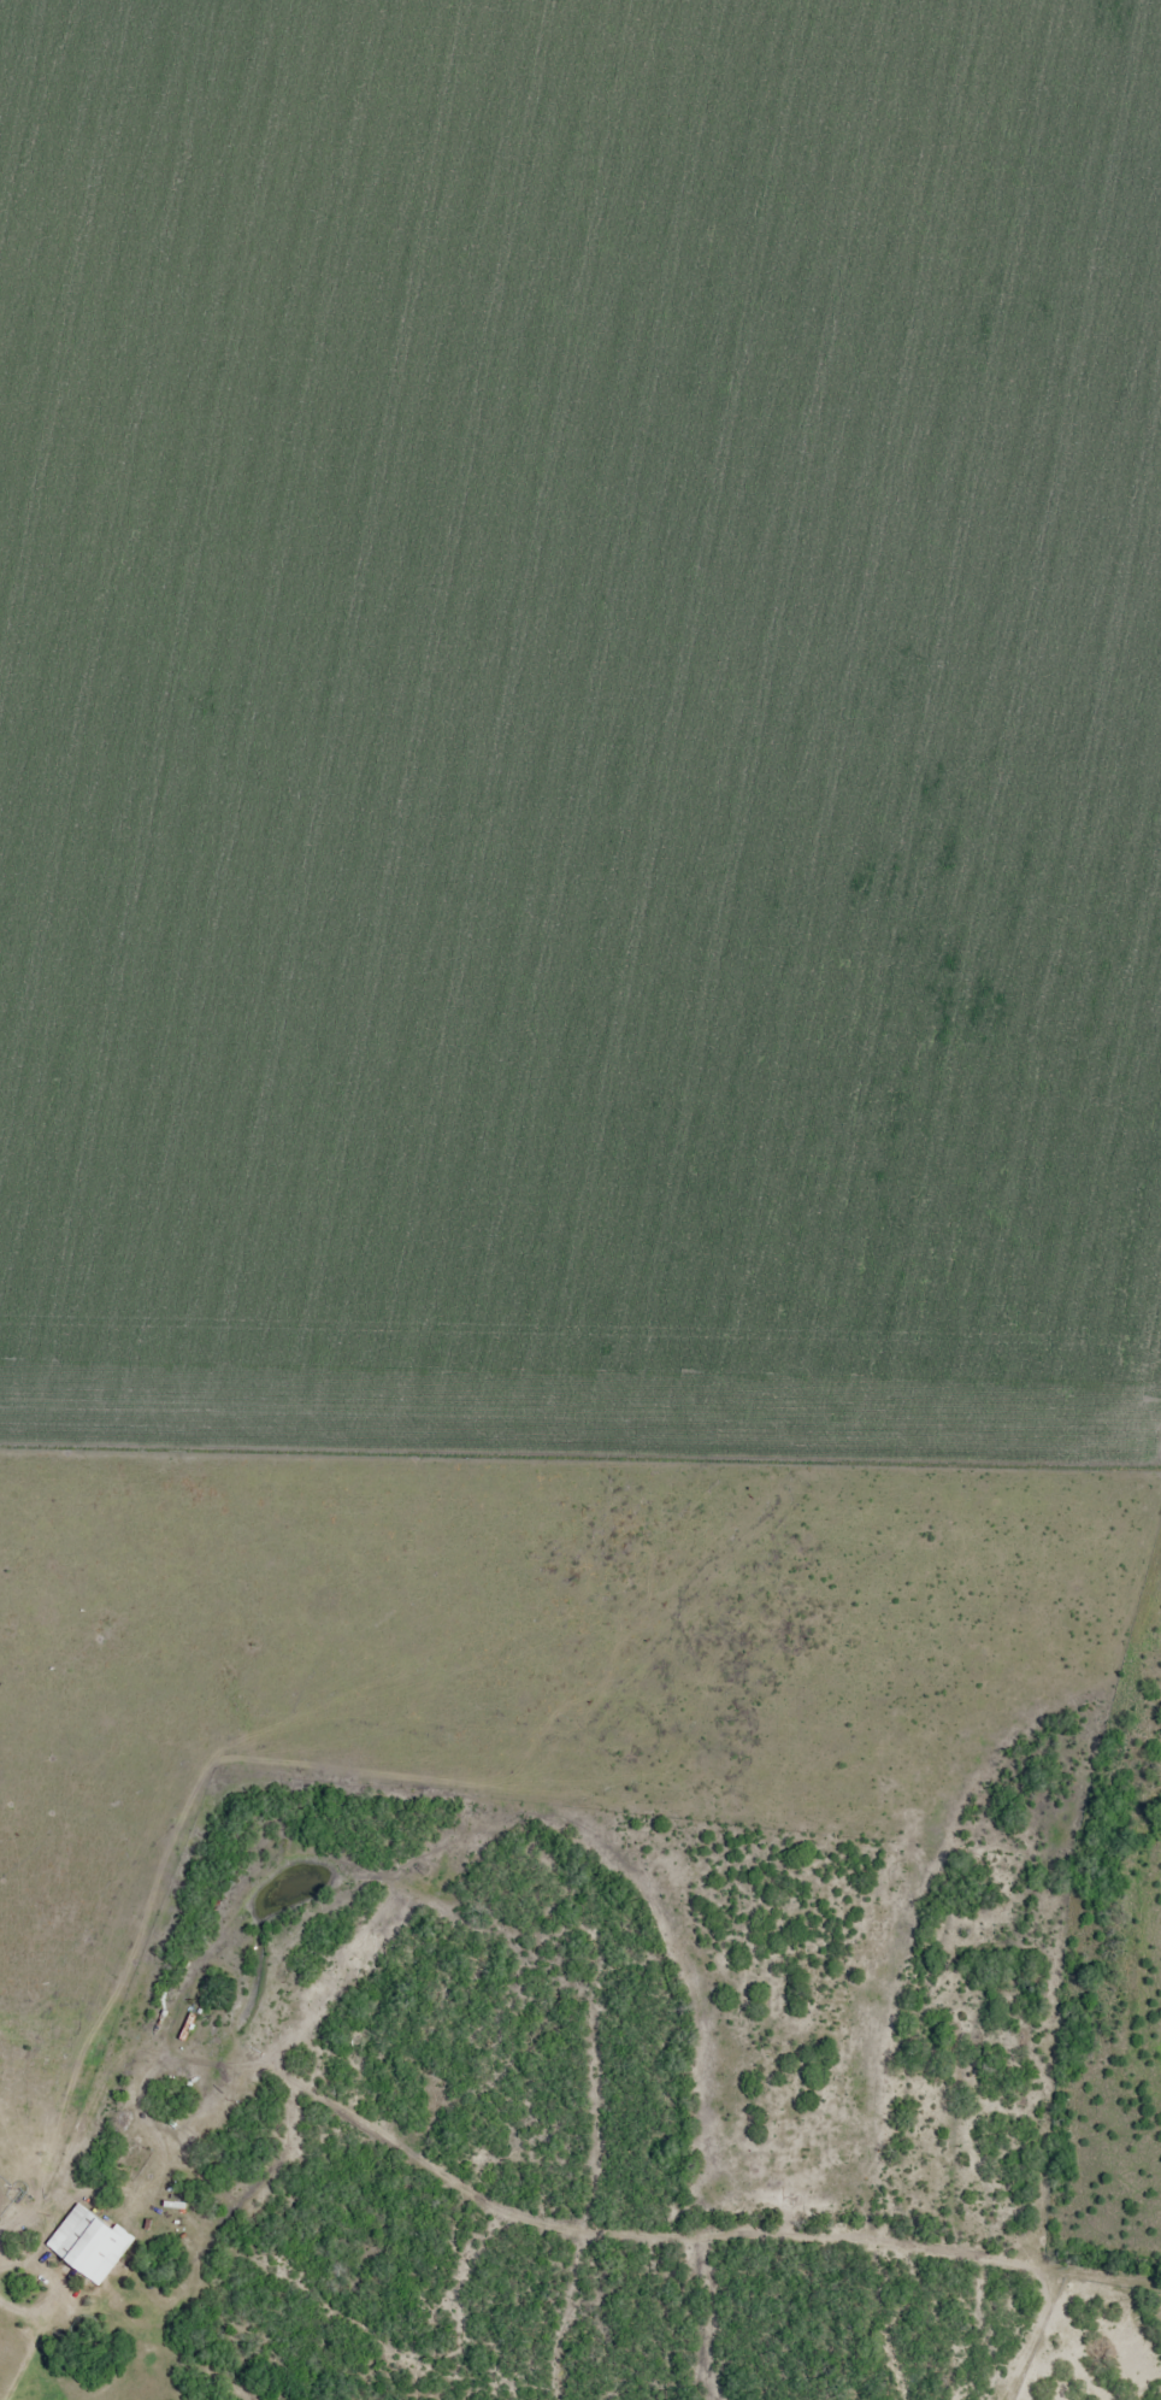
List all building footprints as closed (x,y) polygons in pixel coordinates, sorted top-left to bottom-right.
[(40,2248),(91,2287),(110,2263),(105,2260),(113,2249),(100,2239),(106,2231),(72,2206),(40,2248)]
